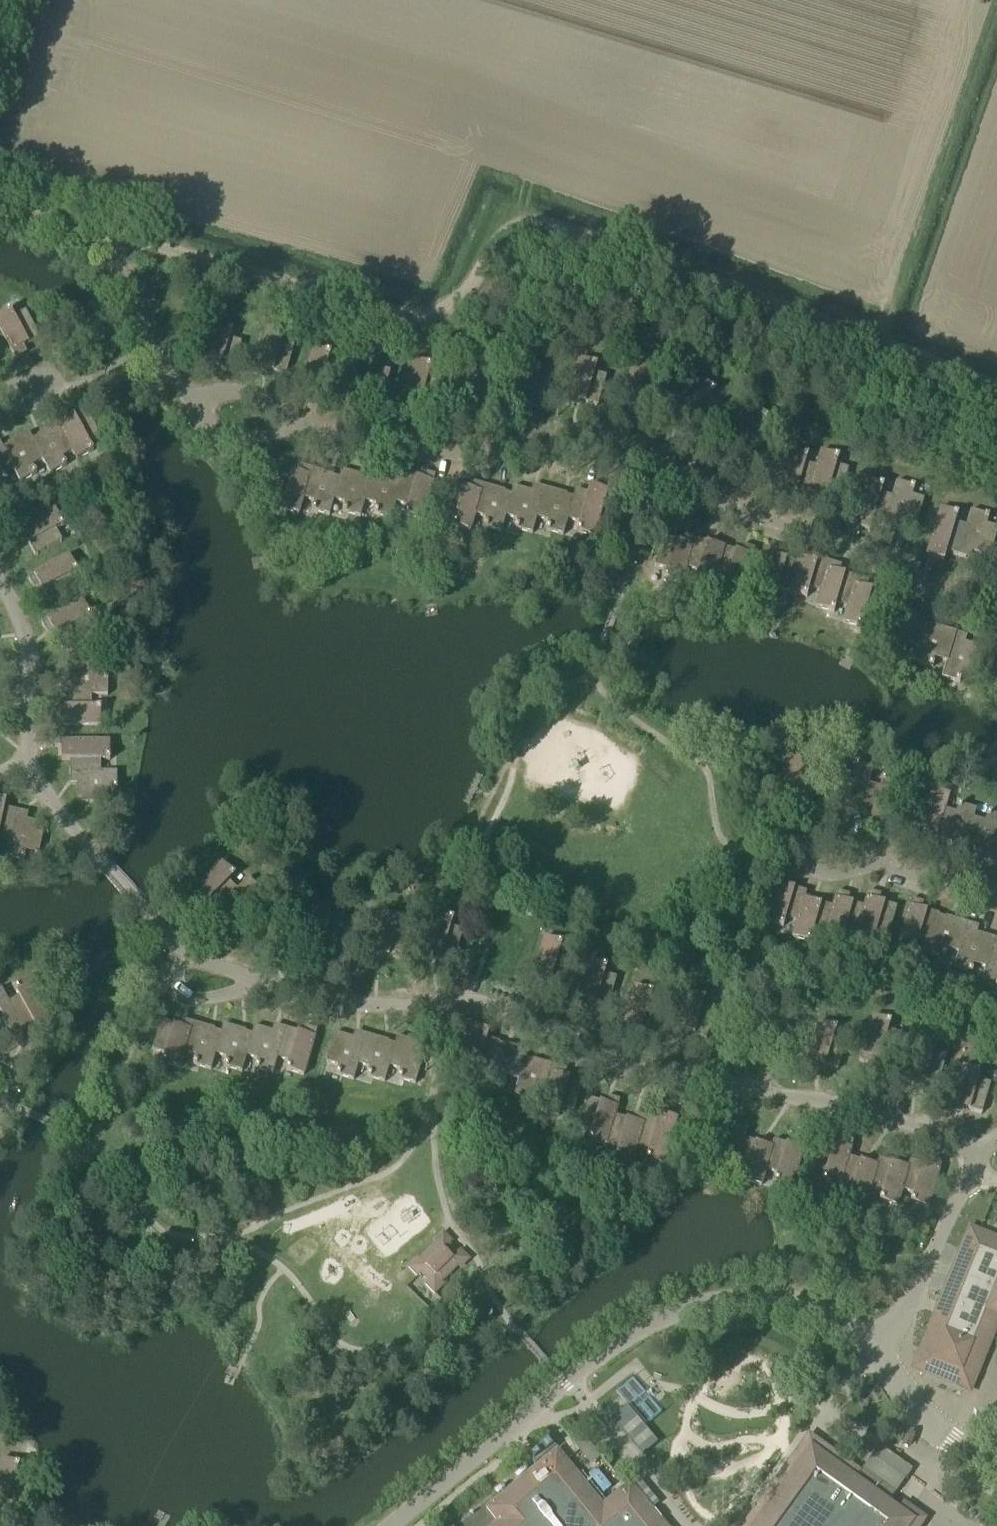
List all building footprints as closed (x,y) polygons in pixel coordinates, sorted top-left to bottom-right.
[(16,359),(27,353),(24,347),(40,338),(26,311),(15,317),(10,309),(0,314),(0,329),(16,359)] [(214,324),(202,370),(213,373),(214,366),(234,371),(242,342),(230,339),(233,329),(214,324)] [(267,327),(255,374),(266,377),(268,370),(288,375),(296,346),(283,342),(286,332),(267,327)] [(313,346),(301,392),(312,395),(314,388),(334,393),(341,364),(329,361),(332,351),(313,346)] [(362,352),(350,399),(361,402),(362,394),(382,400),(390,370),(378,367),(381,357),(362,352)] [(413,358),(401,405),(412,408),(414,400),(434,406),(441,376),(429,373),(432,363),(413,358)] [(579,358),(567,404),(578,407),(580,400),(600,405),(608,376),(596,373),(598,363),(579,358)] [(72,451),(71,452),(76,461),(93,451),(89,443),(100,437),(85,409),(69,418),(66,411),(54,418),(58,424),(72,451)] [(72,451),(58,424),(37,435),(38,437),(32,440),(42,460),(43,459),(51,474),(67,465),(63,457),(71,452),(72,451)] [(42,460),(32,440),(29,434),(3,447),(12,466),(13,466),(20,481),(37,473),(32,464),(42,460)] [(3,447),(0,441),(0,486),(8,482),(2,471),(12,466),(3,447)] [(797,491),(808,494),(816,466),(806,463),(809,455),(791,449),(776,496),(794,501),(797,491)] [(821,450),(816,466),(808,494),(820,498),(822,493),(840,499),(850,468),(837,464),(839,456),(821,450)] [(300,514),(304,497),(312,467),(300,464),(298,471),(279,467),(272,496),(283,499),(280,508),(300,514)] [(312,467),(304,497),(314,500),(311,509),(331,515),(335,499),(340,478),(333,476),(334,473),(312,467)] [(361,516),(365,500),(373,471),(362,468),(360,476),(342,471),(340,478),(335,499),(345,501),(342,511),(361,516)] [(373,471),(365,500),(376,503),(373,513),(392,518),(396,502),(402,481),(395,479),(395,477),(373,471)] [(404,473),(402,481),(396,502),(407,505),(404,515),(423,520),(435,474),(422,471),(421,477),(404,473)] [(871,521),(881,524),(890,496),(880,492),(883,484),(865,479),(850,526),(868,531),(871,521)] [(895,480),(890,496),(881,524),(894,528),(896,523),(914,528),(924,498),(910,494),(913,486),(895,480)] [(473,529),(477,513),(484,485),(472,482),(471,487),(452,482),(445,511),(456,514),(453,524),(473,529)] [(534,531),(538,516),(546,486),(535,483),(533,491),(515,487),(513,494),(508,514),(518,517),(515,526),(534,531)] [(504,530),(508,514),(513,494),(506,492),(506,491),(484,485),(477,513),(487,515),(484,525),(504,530)] [(565,534),(569,517),(575,497),(568,495),(568,492),(546,486),(538,516),(549,518),(546,529),(565,534)] [(577,488),(575,497),(569,517),(580,520),(577,531),(596,536),(608,490),(595,486),(594,493),(577,488)] [(957,513),(939,508),(925,555),(942,560),(945,550),(956,553),(965,525),(954,522),(957,513)] [(64,525),(55,509),(15,531),(21,543),(27,539),(36,555),(62,540),(56,530),(64,525)] [(965,525),(956,553),(969,557),(970,552),(988,558),(996,531),(996,527),(985,523),(987,515),(970,509),(965,525)] [(683,582),(687,567),(695,537),(683,534),(681,541),(662,536),(654,565),(666,568),(664,577),(683,582)] [(714,586),(717,576),(725,546),(695,537),(687,567),(697,570),(694,580),(714,586)] [(742,593),(754,548),(743,545),(741,550),(725,546),(717,576),(726,579),(723,588),(742,593)] [(770,547),(756,592),(775,598),(778,589),(788,592),(797,562),(781,557),(783,550),(770,547)] [(800,553),(797,562),(788,592),(806,598),(809,587),(820,591),(829,561),(800,553)] [(78,571),(69,555),(29,577),(35,589),(41,585),(50,601),(76,586),(70,576),(78,571)] [(837,601),(848,604),(856,577),(839,572),(841,565),(829,561),(820,591),(815,607),(833,612),(837,601)] [(856,577),(848,604),(843,622),(861,628),(864,618),(875,622),(884,593),(866,587),(868,581),(856,577)] [(92,616),(83,600),(42,622),(49,634),(54,631),(63,647),(90,632),(84,621),(92,616)] [(909,641),(920,645),(921,645),(927,626),(929,617),(911,611),(913,605),(901,602),(888,647),(906,652),(909,641)] [(936,658),(946,661),(954,631),(933,625),(933,627),(927,626),(921,645),(920,645),(915,663),(933,668),(936,658)] [(954,631),(946,661),(941,677),(959,682),(962,673),(974,677),(983,647),(965,642),(967,635),(954,631)] [(62,695),(90,695),(108,695),(108,677),(99,677),(99,664),(67,664),(67,682),(62,682),(62,695)] [(90,707),(90,695),(62,695),(62,707),(52,707),(52,725),(102,725),(102,707),(90,707)] [(72,759),(72,771),(100,771),(100,759),(112,759),(112,740),(62,740),(62,759),(72,759)] [(801,806),(813,803),(800,756),(780,762),(783,771),(773,774),(781,803),(799,798),(801,806)] [(860,812),(868,786),(873,768),(856,763),(853,772),(840,768),(832,796),(851,802),(849,809),(860,812)] [(118,771),(100,771),(72,771),(72,784),(77,784),(77,802),(109,802),(109,789),(118,789),(118,771)] [(879,789),(868,786),(860,812),(871,815),(868,825),(887,830),(901,784),(882,778),(879,789)] [(935,839),(945,808),(950,793),(932,787),(929,797),(918,793),(908,823),(926,829),(924,835),(935,839)] [(10,840),(17,810),(5,807),(7,799),(0,797),(0,838),(10,840)] [(964,846),(973,818),(976,809),(959,803),(956,812),(945,808),(935,839),(958,846),(959,844),(964,846)] [(17,810),(10,840),(7,856),(25,860),(27,850),(39,853),(45,824),(27,820),(29,812),(17,810)] [(996,842),(996,815),(989,812),(985,822),(973,818),(964,846),(983,852),(981,857),(991,861),(996,842)] [(216,911),(237,889),(229,881),(235,874),(221,861),(188,896),(202,910),(208,903),(216,911)] [(248,877),(237,889),(216,911),(226,920),(230,916),(243,929),(265,906),(255,897),(262,890),(248,877)] [(779,877),(765,922),(783,928),(786,917),(796,920),(797,920),(804,897),(806,891),(789,886),(790,880),(779,877)] [(869,890),(863,908),(855,935),(874,941),(877,932),(888,936),(897,906),(880,901),(882,895),(869,890)] [(855,935),(863,908),(847,902),(849,895),(837,891),(832,906),(823,936),(842,942),(845,932),(855,935)] [(832,906),(804,897),(797,920),(796,920),(791,936),(811,943),(814,933),(823,936),(832,906)] [(919,940),(928,943),(930,943),(939,916),(939,914),(922,908),(924,902),(912,898),(897,942),(916,948),(919,940)] [(451,927),(454,918),(436,913),(423,958),(435,962),(437,955),(454,960),(463,930),(451,927)] [(945,918),(939,916),(930,943),(928,943),(925,951),(945,958),(949,948),(959,951),(968,922),(946,915),(945,918)] [(972,963),(986,968),(995,938),(978,932),(980,926),(968,922),(959,951),(953,967),(969,972),(972,963)] [(560,951),(563,942),(545,937),(532,982),(544,986),(546,979),(563,984),(572,954),(560,951)] [(995,938),(986,968),(981,981),(995,986),(996,979),(996,938),(995,938)] [(605,974),(608,966),(590,960),(577,1005),(589,1009),(591,1002),(609,1007),(617,978),(605,974)] [(18,996),(9,1001),(24,1029),(34,1023),(38,1031),(55,1023),(31,980),(14,989),(18,996)] [(24,1029),(9,1001),(1,987),(0,987),(0,1033),(10,1028),(13,1034),(24,1029)] [(887,1028),(890,1020),(872,1015),(859,1060),(871,1063),(873,1056),(891,1062),(900,1032),(887,1028)] [(182,1067),(186,1051),(195,1022),(182,1018),(180,1026),(161,1020),(153,1049),(165,1053),(163,1062),(182,1067)] [(834,1035),(836,1026),(818,1021),(805,1066),(817,1070),(819,1063),(837,1068),(846,1038),(834,1035)] [(195,1022),(186,1051),(197,1054),(194,1064),(211,1069),(216,1052),(222,1032),(215,1030),(215,1028),(195,1022)] [(224,1024),(222,1032),(216,1052),(227,1055),(224,1065),(242,1070),(247,1055),(252,1034),(245,1032),(245,1030),(224,1024)] [(479,1067),(491,1070),(499,1043),(500,1041),(488,1037),(490,1029),(471,1024),(457,1071),(476,1077),(479,1067)] [(273,1073),(278,1056),(286,1028),(275,1025),(273,1032),(254,1027),(252,1034),(247,1055),(259,1058),(256,1068),(273,1073)] [(286,1028),(278,1056),(290,1059),(287,1069),(305,1074),(318,1030),(305,1026),(303,1033),(286,1028)] [(354,1079),(358,1064),(368,1034),(356,1030),(354,1038),(336,1032),(327,1062),(337,1065),(335,1074),(354,1079)] [(397,1036),(394,1044),(388,1065),(390,1066),(401,1069),(398,1078),(415,1083),(429,1036),(413,1031),(410,1040),(397,1036)] [(387,1039),(368,1034),(358,1064),(369,1067),(367,1076),(385,1082),(390,1066),(388,1065),(394,1044),(386,1042),(387,1039)] [(934,1051),(937,1042),(919,1037),(906,1082),(918,1086),(920,1079),(938,1084),(946,1054),(934,1051)] [(506,1045),(499,1043),(491,1070),(487,1082),(504,1087),(507,1076),(518,1080),(520,1080),(526,1059),(529,1050),(506,1043),(506,1045)] [(535,1092),(546,1095),(555,1065),(533,1058),(532,1061),(526,1059),(520,1080),(518,1080),(514,1094),(533,1100),(535,1092)] [(568,1069),(555,1065),(546,1095),(541,1112),(559,1118),(563,1107),(574,1110),(583,1081),(566,1076),(568,1069)] [(979,1079),(981,1071),(964,1065),(950,1110),(962,1114),(964,1107),(982,1112),(991,1083),(979,1079)] [(607,1145),(616,1115),(621,1098),(608,1095),(606,1102),(588,1097),(579,1127),(591,1131),(589,1140),(607,1145)] [(648,1118),(639,1146),(649,1149),(646,1159),(664,1164),(678,1117),(660,1112),(657,1121),(648,1118)] [(633,1120),(616,1115),(607,1145),(618,1148),(616,1157),(635,1163),(639,1146),(648,1118),(634,1114),(633,1120)] [(736,1167),(744,1138),(749,1122),(736,1119),(734,1126),(716,1120),(708,1149),(720,1153),(717,1162),(736,1167)] [(840,1187),(849,1157),(855,1140),(842,1136),(839,1144),(822,1138),(813,1168),(826,1172),(823,1182),(840,1187)] [(744,1138),(736,1167),(746,1170),(744,1178),(764,1184),(768,1169),(775,1144),(772,1144),(761,1140),(760,1142),(744,1138)] [(775,1144),(768,1169),(777,1172),(774,1181),(793,1186),(806,1141),(794,1138),(792,1145),(773,1139),(772,1144),(775,1144)] [(863,1161),(849,1157),(840,1187),(851,1190),(849,1199),(867,1205),(872,1187),(880,1163),(877,1162),(864,1158),(863,1161)] [(899,1206),(904,1190),(911,1165),(908,1164),(897,1161),(897,1163),(878,1158),(877,1162),(880,1163),(872,1187),(883,1190),(880,1200),(899,1206)] [(911,1203),(928,1208),(940,1169),(909,1159),(908,1164),(911,1165),(904,1190),(914,1193),(911,1203)] [(917,1367),(968,1388),(996,1317),(996,1238),(969,1226),(938,1303),(942,1305),(917,1367)] [(419,1261),(417,1258),(407,1267),(416,1277),(421,1273),(428,1281),(425,1284),(434,1295),(445,1285),(442,1282),(459,1266),(461,1269),(470,1259),(460,1249),(457,1252),(450,1244),(453,1241),(443,1231),(433,1240),(437,1245),(419,1261)] [(554,1449),(546,1439),(526,1457),(534,1466),(554,1449)] [(914,1521),(888,1502),(912,1470),(879,1446),(856,1479),(811,1446),(763,1513),(756,1508),(743,1525),(910,1525),(914,1521)] [(630,1482),(603,1505),(556,1451),(486,1508),(498,1522),(493,1525),(666,1525),(630,1482)]
